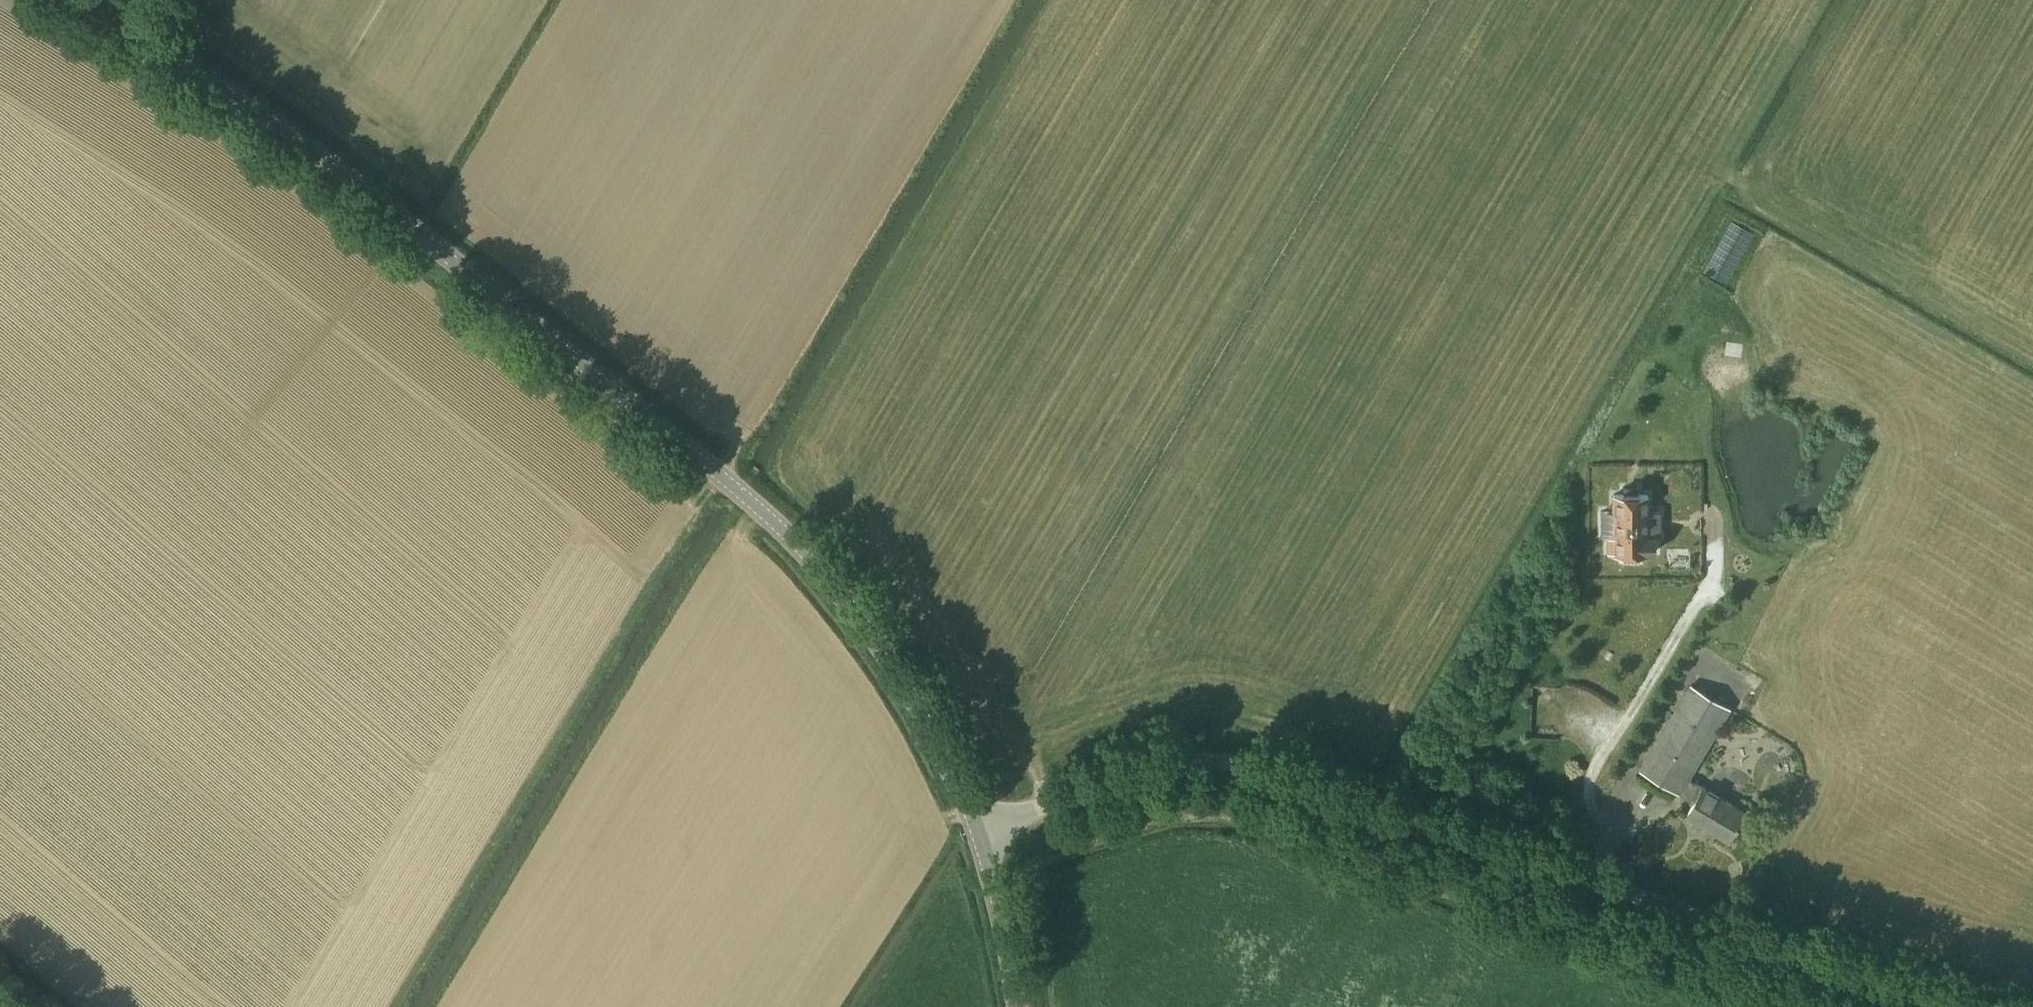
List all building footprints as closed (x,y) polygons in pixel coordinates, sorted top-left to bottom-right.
[(1612,558),(1626,557),(1626,550),(1636,550),(1636,547),(1643,547),(1643,531),(1635,532),(1633,491),(1623,491),(1623,485),(1609,486),(1609,492),(1599,492),(1601,533),(1595,534),(1596,549),(1602,549),(1602,551),(1611,551),(1612,558)] [(1722,707),(1682,687),(1637,774),(1676,795),(1677,794),(1694,802),(1687,815),(1727,839),(1742,810),(1684,780),(1722,707)]
